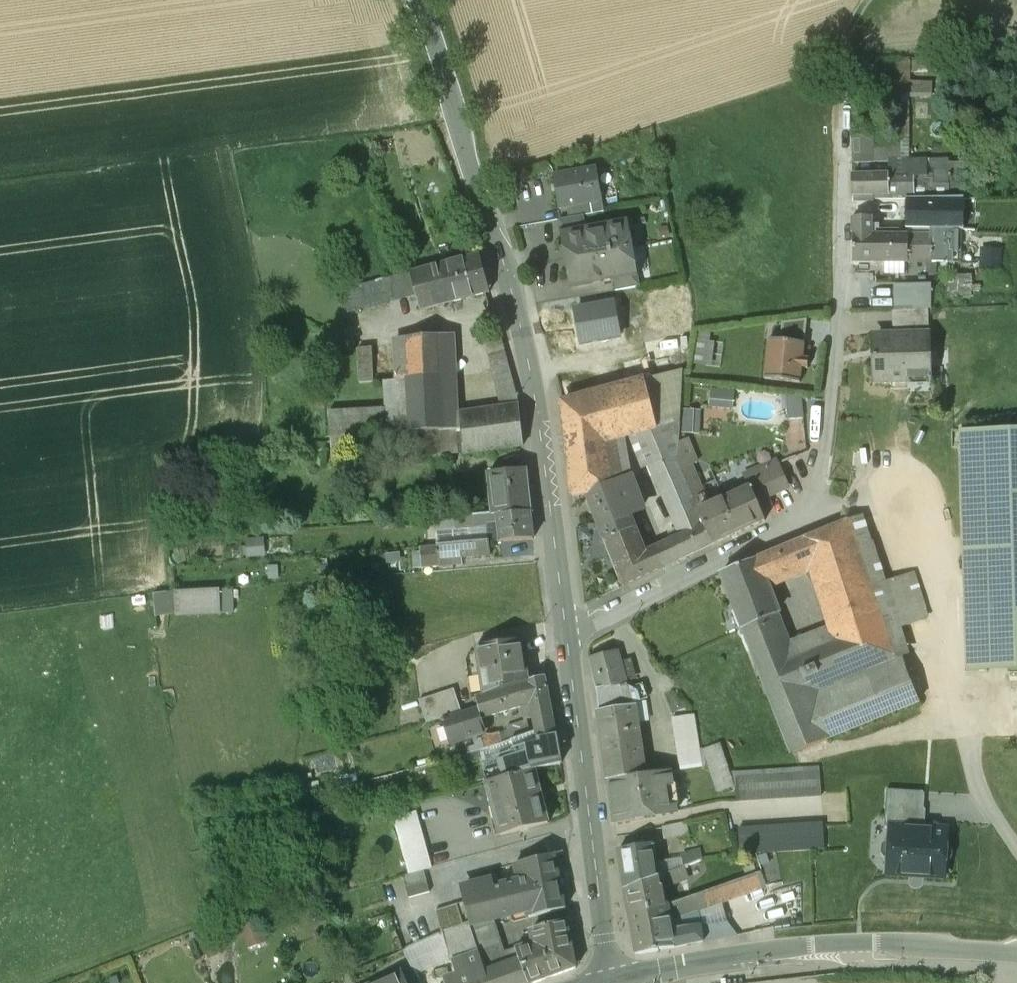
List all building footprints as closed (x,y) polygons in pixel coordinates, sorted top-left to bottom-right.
[(948,161),(915,161),(915,173),(888,174),(888,195),(914,195),(918,198),(949,198),(948,161)] [(559,208),(602,201),(597,170),(554,177),(559,208)] [(888,174),(851,175),(852,195),(867,195),(888,195),(888,174)] [(918,198),(906,198),(906,200),(910,200),(910,207),(906,207),(906,220),(910,220),(910,227),(906,227),(906,230),(910,230),(957,231),(964,230),(964,198),(949,198),(918,198)] [(583,216),(558,220),(561,234),(563,233),(585,229),(583,216)] [(910,235),(888,235),(888,230),(879,230),(878,223),(872,223),(871,217),(852,218),(852,234),(852,262),(884,262),(884,275),(904,275),(904,262),(956,262),(957,231),(910,230),(910,235)] [(585,229),(563,233),(568,260),(573,259),(630,249),(626,222),(585,229)] [(630,249),(573,259),(578,285),(614,279),(635,275),(630,249)] [(457,259),(441,263),(451,302),(489,292),(479,254),(463,257),(461,253),(456,255),(457,259)] [(441,263),(412,271),(418,294),(423,310),(451,302),(441,263)] [(412,271),(343,290),(349,312),(418,294),(412,271)] [(635,275),(614,279),(616,291),(640,287),(638,275),(635,275)] [(895,286),(895,310),(929,309),(931,309),(931,285),(895,286)] [(614,304),(575,310),(581,343),(620,336),(614,304)] [(929,309),(895,310),(896,335),(929,335),(929,309)] [(809,319),(783,322),(781,341),(806,344),(809,319)] [(518,401),(500,333),(500,331),(498,330),(497,330),(496,330),(491,334),(486,334),(502,407),(519,405),(518,401)] [(441,335),(395,338),(397,379),(387,380),(388,407),(389,433),(461,429),(460,413),(445,414),(441,335)] [(896,335),(877,336),(877,357),(874,357),(875,381),(930,380),(929,335),(896,335)] [(781,341),(770,340),(766,380),(802,384),(803,370),(810,370),(811,360),(805,359),(806,344),(781,341)] [(372,347),(357,348),(359,383),(374,382),(372,347)] [(587,495),(609,486),(608,479),(612,478),(612,472),(608,472),(605,444),(658,430),(645,381),(563,402),(568,452),(567,452),(572,497),(587,495)] [(712,390),(713,406),(736,405),(735,389),(712,390)] [(789,417),(805,416),(805,394),(788,394),(789,417)] [(502,407),(460,413),(461,429),(463,454),(523,445),(519,405),(502,407)] [(388,407),(329,410),(330,436),(389,433),(388,407)] [(959,432),(967,673),(1016,672),(1016,430),(959,432)] [(805,455),(787,458),(791,481),(809,478),(805,455)] [(525,470),(488,473),(491,515),(498,515),(530,512),(525,470)] [(630,477),(609,486),(587,495),(605,541),(634,530),(627,514),(642,508),(630,477)] [(764,521),(749,489),(723,501),(729,514),(703,526),(704,528),(712,545),(764,521)] [(530,512),(498,515),(502,540),(533,538),(530,512)] [(836,642),(790,662),(772,618),(744,630),(773,701),(793,755),(918,703),(906,671),(889,654),(891,653),(849,522),(781,550),(789,572),(810,563),(836,642)] [(704,528),(646,555),(634,530),(605,541),(623,586),(712,545),(704,528)] [(489,542),(448,545),(449,560),(490,557),(489,542)] [(448,545),(437,546),(438,561),(449,560),(448,545)] [(781,550),(765,556),(774,578),(789,572),(781,550)] [(765,556),(721,574),(744,630),(772,618),(771,618),(778,615),(764,582),(774,578),(765,556)] [(236,612),(234,586),(155,590),(157,616),(236,612)] [(524,641),(476,648),(479,675),(486,674),(488,694),(529,681),(524,641)] [(618,648),(591,656),(598,688),(597,689),(599,707),(631,702),(627,681),(618,648)] [(488,694),(475,698),(478,707),(460,712),(443,718),(450,740),(477,731),(473,720),(482,719),(532,705),(536,731),(554,728),(544,677),(529,681),(488,694)] [(642,682),(633,684),(632,680),(627,681),(631,702),(646,698),(642,682)] [(453,690),(419,700),(426,723),(443,718),(460,712),(453,690)] [(634,705),(597,711),(607,780),(645,774),(634,705)] [(692,713),(671,716),(679,769),(700,766),(692,713)] [(554,728),(536,731),(479,750),(487,781),(537,768),(561,762),(554,728)] [(720,745),(703,750),(717,790),(733,785),(720,745)] [(487,781),(486,781),(487,783),(493,782),(498,803),(492,805),(493,807),(499,805),(502,817),(495,819),(500,836),(548,824),(537,768),(487,781)] [(645,774),(607,780),(614,824),(646,819),(645,817),(677,811),(672,770),(645,774)] [(819,773),(736,778),(737,802),(821,797),(819,773)] [(920,792),(886,790),(884,827),(891,827),(891,826),(918,828),(920,792)] [(434,866),(420,809),(395,815),(409,872),(404,873),(410,894),(430,890),(425,869),(434,866)] [(684,822),(661,827),(663,839),(686,835),(684,822)] [(823,823),(738,828),(740,854),(825,849),(823,823)] [(918,828),(891,826),(891,827),(890,842),(885,841),(881,845),(881,854),(884,858),(889,859),(888,874),(944,877),(947,829),(918,828)] [(639,831),(642,845),(661,841),(658,827),(639,831)] [(563,832),(550,834),(554,855),(556,867),(569,864),(563,832)] [(653,844),(618,850),(624,889),(658,876),(653,844)] [(699,846),(679,852),(683,867),(702,859),(699,846)] [(554,855),(515,863),(519,881),(526,910),(528,917),(564,908),(556,867),(554,855)] [(682,867),(661,875),(663,886),(687,880),(682,867)] [(692,897),(667,906),(669,920),(697,910),(766,886),(761,872),(692,896),(692,897)] [(658,876),(624,889),(628,911),(666,905),(663,886),(661,875),(658,876)] [(519,881),(466,895),(473,924),(526,910),(519,881)] [(767,892),(745,900),(752,930),(774,926),(767,892)] [(666,905),(628,911),(636,954),(658,951),(658,949),(674,947),(702,941),(700,924),(671,928),(669,920),(667,906),(666,905)] [(697,910),(669,920),(671,928),(700,924),(697,910)] [(519,958),(528,982),(531,982),(576,967),(567,920),(532,927),(533,936),(514,944),(519,958)] [(726,921),(700,924),(702,941),(736,934),(726,921)] [(468,923),(441,932),(452,961),(478,952),(468,923)] [(246,932),(251,946),(268,940),(264,926),(246,932)] [(452,961),(458,977),(444,982),(445,982),(528,982),(519,958),(484,970),(478,952),(452,961)] [(412,967),(400,972),(405,982),(419,982),(412,967)] [(376,982),(405,982),(400,972),(376,982)]
